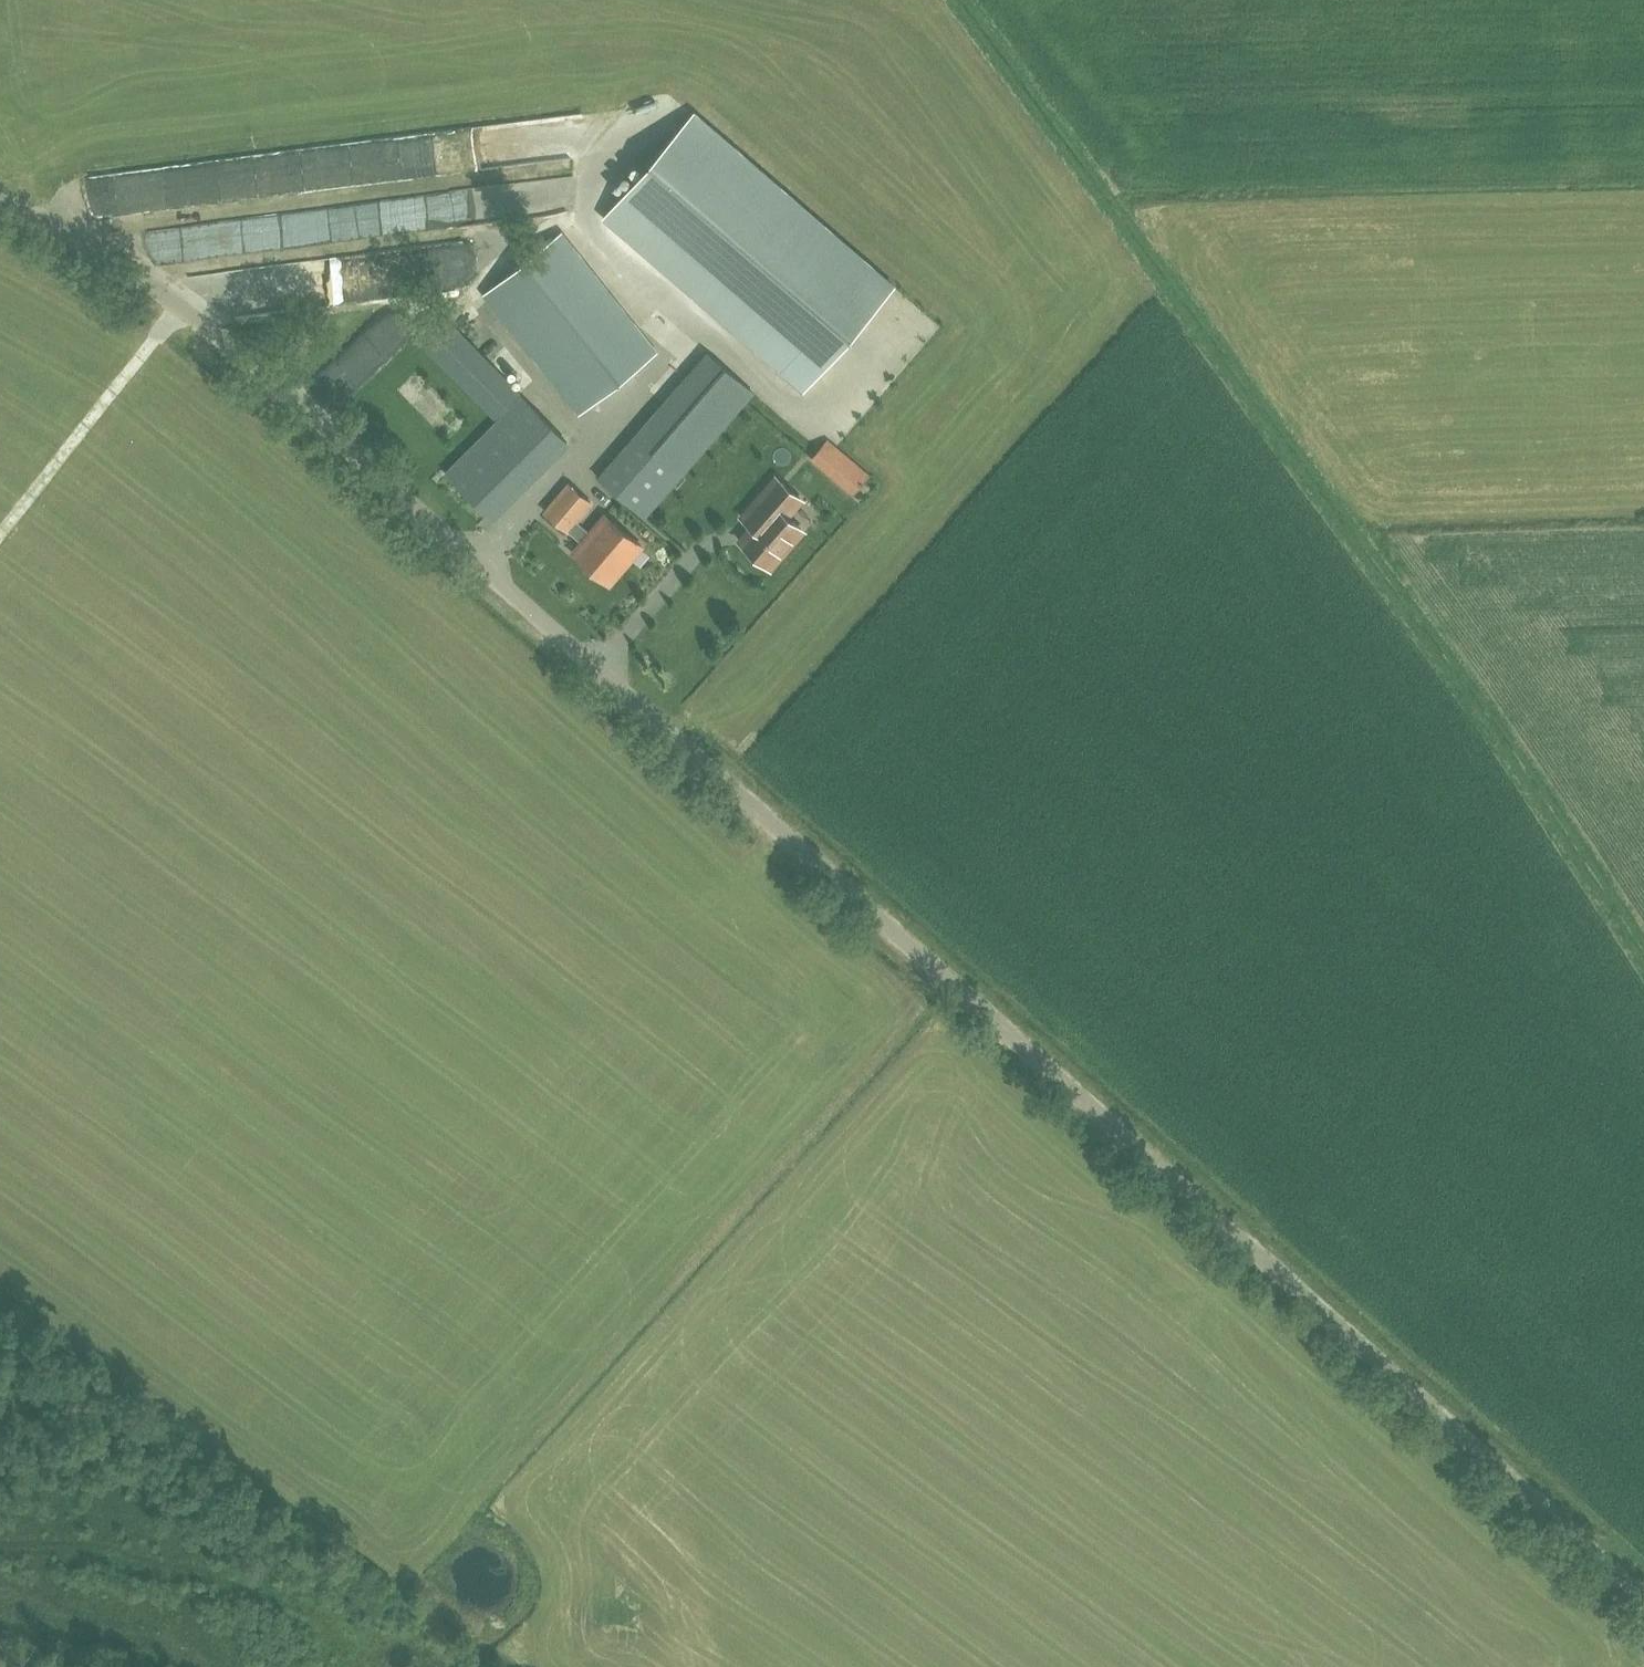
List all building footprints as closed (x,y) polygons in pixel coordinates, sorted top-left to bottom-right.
[(804,389),(894,287),(696,113),(606,215),(804,389)] [(485,292),(561,390),(580,414),(657,353),(562,233),(485,292)] [(496,419),(522,392),(442,310),(415,338),(496,419)] [(753,392),(708,352),(599,477),(645,517),(753,392)] [(568,441),(526,398),(448,476),(490,519),(568,441)] [(852,493),(869,474),(837,446),(830,440),(813,459),(852,493)] [(770,565),(802,528),(787,515),(802,498),(777,477),(743,516),(755,527),(742,541),(770,565)] [(570,535),(571,535),(579,525),(596,507),(571,484),(545,514),(570,535)] [(579,525),(571,535),(582,544),(572,556),(613,590),(647,550),(607,515),(592,534),(579,525)]
